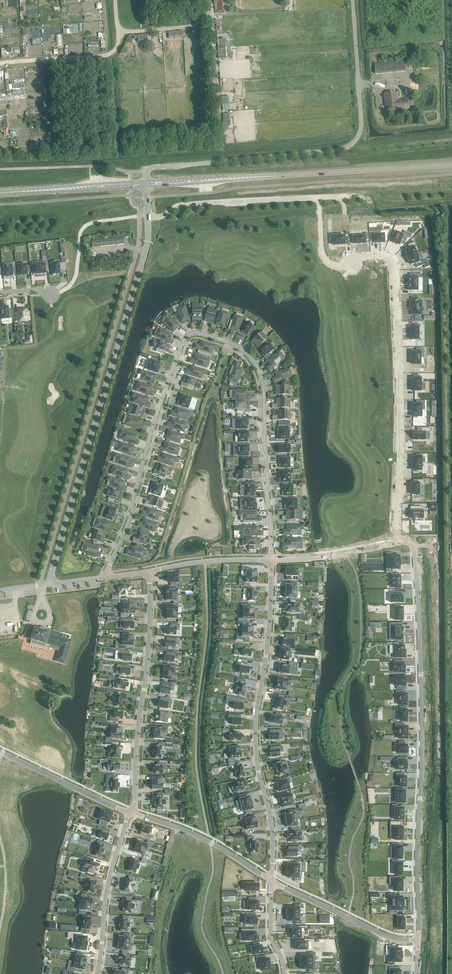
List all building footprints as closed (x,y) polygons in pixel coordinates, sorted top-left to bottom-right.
[(217,39),(218,48),(225,47),(225,39),(217,39)] [(230,47),(225,47),(218,48),(218,58),(231,58),(230,49),(230,47)] [(406,71),(405,61),(375,64),(376,74),(406,71)] [(385,93),(386,111),(409,109),(408,99),(398,100),(398,92),(385,93)] [(226,107),(226,110),(236,109),(235,104),(228,104),(228,96),(222,97),(222,107),(226,107)] [(394,239),(393,242),(393,243),(394,243),(396,244),(397,244),(400,245),(401,243),(404,244),(407,237),(410,238),(412,234),(405,231),(403,235),(397,232),(396,235),(394,234),(392,239),(394,239)] [(365,236),(353,237),(354,244),(359,244),(361,243),(366,243),(366,240),(369,240),(368,233),(365,233),(365,236)] [(375,234),(371,234),(371,241),(374,240),(375,243),(385,242),(384,235),(375,235),(375,234)] [(345,236),(333,237),(333,245),(345,245),(345,236)] [(99,241),(100,247),(124,244),(124,238),(99,241)] [(407,256),(407,257),(407,256),(408,260),(409,261),(410,260),(411,265),(415,263),(417,268),(424,265),(425,268),(430,266),(428,261),(425,262),(425,259),(423,260),(419,261),(417,254),(414,248),(417,247),(415,242),(408,244),(410,249),(406,251),(408,255),(407,255),(407,256)] [(44,265),(33,266),(33,275),(45,273),(45,268),(48,268),(47,261),(44,262),(44,265)] [(4,267),(5,277),(9,277),(9,276),(12,276),(12,274),(16,274),(15,267),(12,268),(11,267),(11,263),(4,264),(4,267)] [(60,274),(60,271),(66,270),(66,263),(59,263),(51,263),(52,275),(57,275),(57,274),(60,274)] [(19,276),(24,275),(27,275),(27,273),(30,272),(29,266),(26,267),(26,265),(18,266),(19,276)] [(410,278),(409,278),(409,291),(417,291),(417,278),(423,278),(423,274),(410,274),(410,278)] [(412,314),(422,314),(422,301),(419,301),(419,298),(412,298),(412,301),(410,301),(410,309),(412,309),(412,314)] [(192,317),(192,324),(196,324),(196,317),(197,317),(198,320),(202,320),(201,304),(192,304),(192,317)] [(180,314),(178,315),(181,323),(185,322),(185,321),(186,321),(190,320),(185,306),(178,308),(180,314)] [(9,319),(8,315),(12,315),(11,309),(8,309),(8,307),(5,308),(5,307),(1,307),(2,319),(9,319)] [(213,310),(214,308),(210,307),(209,309),(208,309),(205,319),(210,320),(209,323),(213,324),(217,311),(213,310)] [(221,326),(224,328),(229,311),(222,309),(220,317),(218,316),(215,325),(219,326),(220,325),(221,326)] [(26,312),(26,311),(21,311),(22,312),(19,312),(19,313),(15,314),(16,321),(19,321),(20,322),(20,323),(26,323),(26,322),(27,321),(26,321),(30,320),(29,312),(26,312)] [(234,321),(231,320),(228,329),(234,331),(234,330),(235,330),(235,331),(238,332),(244,315),(237,313),(234,321)] [(161,321),(173,332),(176,329),(173,327),(174,326),(175,327),(177,324),(166,314),(164,317),(164,318),(161,321)] [(252,326),(253,326),(246,322),(241,331),(247,335),(246,336),(248,337),(255,328),(252,326)] [(414,328),(411,328),(411,333),(411,335),(411,340),(419,340),(419,328),(420,328),(420,325),(414,325),(414,328)] [(161,337),(160,338),(171,344),(173,341),(169,339),(170,337),(171,338),(172,335),(169,333),(165,331),(158,327),(154,334),(161,337)] [(265,335),(266,334),(263,331),(261,332),(258,334),(257,333),(255,336),(256,337),(253,339),(260,346),(267,338),(265,335)] [(26,341),(23,341),(24,344),(32,344),(32,335),(27,335),(27,339),(26,341)] [(152,347),(156,348),(155,351),(163,354),(164,351),(166,352),(168,345),(154,341),(152,347)] [(202,345),(203,346),(203,347),(196,345),(195,349),(198,350),(197,352),(211,356),(211,354),(214,355),(215,350),(216,350),(217,346),(203,342),(202,345)] [(266,359),(268,357),(271,355),(269,353),(273,350),(269,344),(261,350),(265,355),(264,356),(266,359)] [(417,352),(412,352),(412,364),(421,364),(421,353),(424,353),(424,348),(416,348),(417,352)] [(281,364),(279,361),(286,356),(282,350),(267,360),(270,363),(271,364),(267,367),(269,370),(273,368),(274,369),(281,364)] [(202,365),(208,367),(211,360),(195,355),(194,358),(195,359),(194,360),(190,359),(189,362),(201,366),(202,365)] [(150,360),(147,369),(158,373),(160,367),(158,366),(159,363),(150,360)] [(238,368),(240,363),(236,362),(234,366),(232,365),(229,374),(232,375),(229,383),(236,386),(243,369),(239,368),(239,369),(238,368)] [(185,374),(204,380),(206,371),(193,367),(192,370),(193,371),(193,372),(186,370),(185,374)] [(275,373),(277,376),(278,378),(273,379),(274,383),(287,379),(286,377),(294,375),(292,367),(275,373)] [(153,378),(154,374),(141,370),(139,374),(142,375),(140,380),(150,383),(153,384),(155,380),(151,379),(152,378),(153,378)] [(414,379),(413,379),(413,391),(421,391),(421,390),(425,390),(425,383),(421,383),(421,379),(420,379),(420,375),(414,376),(414,379)] [(186,383),(182,382),(181,386),(187,388),(187,387),(194,390),(195,387),(200,388),(202,382),(187,378),(186,383)] [(136,389),(141,391),(141,392),(153,396),(154,392),(150,391),(151,390),(152,387),(152,386),(149,386),(138,382),(136,389)] [(289,390),(289,386),(279,386),(279,395),(282,395),(282,397),(286,397),(286,395),(289,395),(289,394),(292,394),(292,390),(289,390)] [(251,400),(251,396),(246,396),(246,394),(247,394),(247,391),(230,391),(230,398),(238,398),(238,400),(251,400)] [(133,393),(132,397),(134,398),(133,402),(142,405),(141,408),(145,409),(146,407),(149,408),(151,404),(148,403),(144,402),(144,400),(145,401),(146,397),(133,393)] [(180,394),(178,401),(180,401),(179,405),(188,408),(192,410),(196,399),(191,398),(180,394)] [(279,399),(279,404),(272,404),(272,408),(279,408),(290,408),(290,399),(279,399)] [(416,405),(413,405),(413,417),(422,417),(422,405),(425,405),(425,401),(416,401),(416,405)] [(244,412),(244,413),(250,413),(250,409),(247,409),(247,403),(232,403),(232,409),(236,409),(236,412),(244,412)] [(128,413),(140,417),(139,418),(146,419),(147,416),(141,414),(141,413),(144,413),(145,409),(141,408),(130,405),(128,413)] [(177,412),(178,412),(178,413),(171,411),(170,415),(187,420),(188,416),(190,416),(192,413),(178,408),(177,412)] [(272,416),(272,420),(280,420),(290,420),(290,419),(292,419),(292,415),(290,415),(290,411),(277,411),(277,415),(279,415),(279,416),(272,416)] [(130,425),(130,427),(142,431),(143,427),(139,425),(140,424),(141,421),(125,416),(122,423),(130,425)] [(171,422),(172,423),(171,424),(167,423),(166,427),(178,430),(179,429),(184,431),(187,424),(172,419),(171,422)] [(248,419),(236,419),(236,429),(246,429),(246,425),(248,425),(248,419)] [(279,432),(278,432),(278,439),(287,439),(289,439),(289,428),(279,428),(279,432)] [(421,432),(413,432),(413,440),(426,440),(426,432),(431,432),(431,428),(421,428),(421,432)] [(120,434),(123,435),(121,440),(131,443),(134,444),(138,445),(139,441),(132,439),(133,438),(134,438),(135,435),(121,430),(120,434)] [(170,435),(171,435),(171,436),(167,435),(166,439),(179,443),(181,439),(183,439),(184,435),(171,431),(170,435)] [(238,435),(235,435),(235,442),(238,442),(247,442),(247,438),(248,438),(248,432),(238,432),(238,435)] [(288,445),(278,445),(278,453),(290,453),(290,445),(294,445),(294,441),(288,441),(288,445)] [(117,449),(123,451),(122,453),(131,455),(132,452),(132,451),(132,450),(133,450),(134,447),(130,446),(119,442),(117,449)] [(164,445),(165,446),(165,447),(164,447),(163,451),(171,453),(172,452),(178,454),(180,447),(165,442),(164,445)] [(249,445),(238,445),(238,456),(248,456),(247,451),(249,451),(249,445)] [(112,462),(132,468),(133,464),(126,462),(126,461),(127,461),(128,458),(115,453),(112,462)] [(164,458),(165,458),(164,459),(157,457),(156,461),(175,467),(177,462),(178,463),(179,459),(165,454),(164,458)] [(416,457),(413,458),(413,471),(414,471),(414,472),(418,471),(418,470),(422,470),(422,458),(425,458),(425,454),(416,454),(416,457)] [(290,457),(279,457),(279,464),(281,464),(281,467),(290,467),(290,457)] [(252,459),(242,459),(242,469),(250,469),(250,465),(252,465),(252,459)] [(155,470),(153,474),(159,476),(159,477),(165,479),(166,474),(170,475),(172,469),(160,465),(158,471),(155,470)] [(111,473),(117,475),(116,476),(123,478),(129,480),(130,476),(126,475),(126,473),(127,474),(128,470),(113,466),(111,473)] [(248,480),(248,471),(238,471),(238,474),(236,475),(236,479),(238,479),(238,480),(248,480)] [(291,471),(280,471),(280,479),(281,479),(281,482),(291,482),(291,471)] [(107,480),(108,481),(107,485),(126,491),(127,488),(120,485),(120,484),(121,484),(122,481),(116,479),(108,476),(107,480)] [(414,484),(412,484),(412,495),(420,495),(420,484),(424,484),(424,480),(414,480),(414,484)] [(152,490),(151,493),(160,496),(163,486),(166,487),(168,484),(161,481),(160,485),(153,483),(151,490),(152,490)] [(292,484),(282,484),(282,491),(284,491),(284,494),(285,494),(285,495),(289,495),(289,494),(292,494),(292,484)] [(240,486),(240,496),(253,496),(253,492),(255,492),(255,486),(240,486)] [(107,495),(109,496),(108,499),(115,501),(115,502),(121,504),(122,500),(119,499),(121,493),(109,489),(107,495)] [(146,500),(145,504),(151,506),(161,509),(161,508),(164,509),(166,502),(163,501),(163,500),(153,497),(152,502),(146,500)] [(254,499),(244,499),(244,510),(256,510),(256,503),(254,503),(254,499)] [(297,499),(284,499),(285,505),(286,505),(286,509),(297,509),(297,499)] [(104,505),(102,509),(105,509),(103,517),(111,520),(112,516),(114,516),(116,509),(104,505)] [(419,519),(424,519),(424,518),(424,512),(424,511),(422,511),(422,507),(414,507),(414,511),(411,511),(411,514),(411,519),(415,519),(415,521),(419,521),(419,519)] [(142,511),(141,515),(160,521),(163,512),(150,508),(148,512),(150,512),(149,513),(142,511)] [(302,511),(286,511),(286,515),(289,515),(289,516),(282,516),(282,520),(286,520),(287,522),(296,522),(296,520),(300,520),(299,511),(302,511)] [(239,516),(240,516),(240,521),(243,521),(243,523),(257,523),(257,521),(261,521),(261,517),(253,517),(253,515),(254,515),(254,512),(239,512),(239,516)] [(99,528),(99,529),(111,533),(112,529),(108,528),(109,527),(110,523),(95,518),(93,526),(99,528)] [(137,526),(149,530),(150,529),(157,531),(159,524),(143,519),(142,522),(143,523),(143,524),(138,523),(137,526)] [(291,531),(282,531),(283,535),(301,535),(304,535),(304,530),(303,530),(303,526),(289,526),(289,529),(291,529),(291,531)] [(242,527),(242,536),(263,536),(263,532),(255,532),(255,530),(256,530),(256,527),(242,527)] [(92,534),(90,533),(88,537),(91,538),(90,539),(93,540),(97,541),(101,542),(103,534),(93,530),(92,534)] [(132,542),(138,543),(139,543),(146,545),(147,542),(149,543),(151,537),(139,533),(137,539),(134,538),(132,542)] [(242,545),(249,545),(249,550),(255,550),(255,549),(261,549),(261,544),(257,545),(257,539),(242,539),(242,545)] [(288,544),(283,544),(283,548),(287,548),(287,550),(296,550),(296,546),(303,546),(303,539),(287,539),(287,542),(288,542),(288,544)] [(81,550),(88,552),(87,556),(96,559),(96,557),(100,558),(101,554),(97,553),(97,551),(98,551),(99,548),(97,547),(92,546),(83,543),(81,550)] [(133,551),(135,551),(134,553),(127,551),(126,554),(143,560),(144,555),(147,556),(148,552),(135,548),(133,551)] [(386,553),(386,563),(401,563),(401,560),(400,560),(400,556),(393,556),(393,553),(386,553)] [(386,563),(386,572),(393,572),(393,569),(400,569),(400,566),(401,566),(401,563),(386,563)] [(241,568),(241,572),(246,572),(246,577),(243,577),(257,578),(257,577),(257,576),(258,577),(258,573),(257,573),(257,572),(251,572),(251,568),(241,568)] [(286,573),(286,576),(287,576),(287,580),(298,580),(298,569),(286,568),(286,573)] [(401,576),(398,576),(398,574),(391,574),(391,577),(393,577),(393,588),(401,588),(401,576)] [(178,576),(168,576),(168,580),(169,580),(169,583),(171,583),(171,586),(177,586),(177,583),(178,583),(178,576)] [(243,577),(243,586),(250,586),(250,583),(257,583),(257,582),(258,582),(258,579),(257,579),(257,578),(243,577)] [(285,589),(285,591),(297,592),(297,585),(296,585),(296,582),(290,582),(290,585),(286,585),(286,589),(285,589)] [(123,587),(119,587),(119,594),(123,594),(123,595),(127,595),(127,593),(134,593),(134,589),(131,589),(131,587),(127,587),(127,586),(123,586),(123,587)] [(246,588),(246,594),(248,594),(248,601),(255,601),(255,597),(256,597),(256,595),(256,593),(255,592),(255,591),(254,591),(254,588),(246,588)] [(285,594),(286,594),(286,598),(290,598),(290,601),(296,602),(296,598),(297,592),(285,591),(285,594)] [(391,592),(391,603),(404,603),(404,598),(403,598),(403,595),(400,595),(400,592),(391,592)] [(173,604),(180,604),(180,601),(177,601),(177,595),(166,596),(165,596),(165,600),(166,600),(166,601),(173,601),(173,604)] [(166,614),(167,614),(177,614),(177,608),(182,608),(182,604),(180,604),(173,604),(173,608),(166,608),(166,609),(165,609),(165,612),(166,612),(166,614)] [(241,613),(241,614),(254,614),(254,613),(255,613),(255,610),(254,610),(254,608),(248,608),(248,605),(241,604),(241,608),(243,608),(243,613),(241,613)] [(292,604),(291,606),(285,605),(285,609),(287,609),(287,612),(291,612),(291,613),(295,613),(295,612),(299,613),(300,606),(296,606),(296,604),(292,604)] [(394,605),(394,609),(395,609),(395,620),(403,620),(403,608),(401,608),(401,605),(394,605)] [(134,610),(134,609),(121,608),(120,617),(127,617),(127,614),(134,614),(134,613),(135,613),(135,610),(134,610)] [(238,618),(238,622),(247,623),(247,619),(248,619),(250,620),(254,620),(254,618),(255,618),(255,615),(254,615),(254,614),(241,614),(240,618),(238,618)] [(120,619),(120,628),(126,629),(131,629),(134,629),(134,625),(132,625),(133,619),(120,619)] [(283,627),(283,631),(291,632),(292,628),(293,628),(293,624),(292,624),(292,619),(286,619),(285,623),(284,623),(284,624),(283,627)] [(238,622),(237,626),(240,626),(240,631),(253,632),(253,631),(254,631),(254,628),(253,628),(253,627),(247,626),(247,623),(238,622)] [(404,640),(404,627),(403,627),(403,623),(390,623),(390,632),(394,632),(394,640),(404,640)] [(167,634),(176,635),(176,630),(179,631),(180,624),(173,624),(173,627),(167,627),(167,628),(166,628),(166,633),(167,633),(167,634)] [(31,629),(28,639),(31,640),(30,644),(45,648),(45,646),(59,650),(56,661),(65,664),(71,643),(61,640),(61,638),(49,634),(49,632),(44,631),(44,630),(40,629),(40,630),(34,628),(34,630),(31,629)] [(120,640),(133,641),(133,640),(134,640),(134,637),(133,637),(133,635),(122,635),(122,631),(116,631),(116,632),(116,635),(120,635),(120,640)] [(237,636),(236,640),(243,641),(243,637),(252,638),(252,637),(253,637),(254,634),(253,634),(253,632),(240,631),(239,637),(237,636)] [(282,646),(293,647),(294,640),(295,640),(295,636),(285,635),(285,639),(283,639),(282,646)] [(165,642),(165,648),(168,648),(168,649),(172,649),(172,648),(175,648),(175,645),(179,645),(179,639),(167,638),(167,642),(165,642)] [(133,642),(133,641),(120,640),(119,649),(126,650),(126,646),(132,647),(133,645),(134,645),(134,642),(133,642)] [(394,654),(394,657),(406,657),(406,650),(404,650),(404,645),(399,645),(399,643),(394,643),(394,645),(394,654)] [(238,644),(237,649),(239,649),(238,655),(250,657),(251,655),(252,656),(252,651),(251,651),(251,650),(246,649),(246,645),(238,644)] [(281,649),(280,659),(288,660),(288,658),(291,658),(292,652),(289,652),(289,650),(281,649)] [(131,652),(118,650),(118,660),(124,661),(128,662),(128,661),(131,661),(131,658),(132,656),(132,655),(131,655),(130,655),(131,652)] [(164,658),(164,662),(167,662),(167,663),(171,663),(171,662),(174,663),(174,659),(178,660),(178,654),(166,652),(166,656),(165,656),(164,656),(164,657),(164,658)] [(395,664),(395,672),(406,672),(406,667),(405,667),(405,665),(403,665),(403,661),(395,661),(395,665),(395,664)] [(236,668),(235,673),(239,673),(239,672),(242,673),(241,674),(246,674),(246,673),(249,674),(249,670),(249,668),(250,668),(249,668),(248,667),(249,664),(237,662),(236,668)] [(123,675),(122,675),(127,676),(127,675),(129,676),(130,672),(129,672),(129,666),(117,664),(116,674),(123,675)] [(163,673),(163,674),(173,675),(174,669),(176,670),(177,666),(170,665),(170,669),(163,668),(163,669),(162,669),(162,672),(163,672),(163,673)] [(278,672),(278,673),(289,674),(296,675),(297,668),(290,667),(290,666),(279,665),(279,669),(278,672)] [(395,678),(395,686),(397,686),(397,690),(404,690),(404,686),(406,686),(406,683),(407,683),(407,678),(395,678)] [(237,686),(236,691),(237,691),(236,695),(244,696),(245,692),(246,689),(246,688),(245,688),(245,684),(245,680),(237,679),(236,682),(239,683),(238,687),(237,686)] [(114,681),(113,687),(117,688),(117,689),(121,689),(125,689),(125,687),(128,687),(128,683),(122,682),(122,680),(118,680),(118,681),(114,681)] [(161,687),(160,693),(163,694),(162,694),(167,695),(167,694),(169,695),(170,691),(174,692),(175,686),(162,684),(162,687),(161,687)] [(396,695),(396,700),(399,700),(399,705),(407,705),(407,694),(404,694),(404,691),(396,691),(396,695)] [(126,696),(116,694),(115,698),(113,698),(112,702),(114,702),(114,706),(114,707),(119,708),(119,707),(122,707),(123,703),(123,699),(126,700),(126,696)] [(274,696),(273,700),(276,700),(275,704),(275,708),(277,709),(277,710),(282,710),(283,710),(283,706),(286,706),(286,702),(284,702),(285,698),(274,696)] [(159,701),(158,701),(158,702),(158,703),(157,707),(160,707),(160,708),(164,709),(164,708),(167,709),(168,705),(171,706),(172,700),(160,698),(160,701),(159,701)] [(230,699),(229,705),(233,705),(233,709),(235,709),(235,710),(240,710),(242,710),(243,707),(243,706),(243,704),(242,704),(242,700),(230,699)] [(111,711),(109,721),(116,722),(116,719),(122,719),(122,718),(123,718),(124,713),(123,713),(123,712),(114,711),(111,711)] [(157,712),(155,722),(168,723),(169,714),(157,712)] [(271,716),(270,720),(271,720),(270,723),(282,724),(283,718),(282,717),(282,714),(276,713),(275,717),(271,716)] [(228,715),(228,721),(232,721),(231,725),(234,725),(234,726),(238,726),(238,725),(241,725),(241,722),(242,720),(242,719),(241,719),(240,719),(241,716),(228,715)] [(396,724),(396,727),(399,727),(399,739),(408,739),(408,727),(404,727),(404,724),(396,724)] [(165,734),(167,735),(168,725),(162,725),(161,728),(155,728),(155,729),(154,729),(153,732),(154,732),(154,733),(165,734)] [(270,736),(269,736),(269,740),(271,740),(276,740),(282,740),(282,730),(270,730),(270,733),(270,736)] [(121,733),(108,732),(108,738),(106,738),(105,741),(112,742),(112,738),(121,739),(121,738),(122,738),(122,735),(121,735),(122,734),(122,733),(121,733)] [(237,732),(233,732),(233,734),(229,734),(229,740),(233,740),(233,741),(237,741),(237,740),(241,740),(241,734),(237,734),(237,732)] [(405,745),(406,742),(399,742),(399,745),(397,745),(397,753),(408,753),(408,748),(408,745),(405,745)] [(158,743),(158,746),(155,746),(155,750),(153,750),(153,754),(154,754),(153,758),(161,759),(161,755),(162,755),(162,750),(161,750),(161,747),(165,747),(165,743),(158,743)] [(231,744),(223,745),(223,748),(227,748),(227,753),(230,753),(240,752),(240,751),(241,751),(241,748),(240,748),(240,747),(231,748),(231,744)] [(120,750),(119,750),(119,746),(113,746),(112,750),(111,749),(111,754),(112,754),(112,756),(112,758),(120,758),(120,754),(120,751),(120,750)] [(271,751),(269,751),(269,752),(270,753),(270,757),(273,757),(273,758),(277,757),(277,756),(280,756),(280,753),(283,752),(283,746),(270,747),(271,751)] [(230,753),(227,753),(228,762),(234,762),(234,759),(236,758),(237,758),(241,758),(241,757),(242,757),(242,753),(241,754),(241,752),(240,752),(230,753)] [(396,761),(396,769),(408,769),(408,764),(407,764),(407,761),(405,761),(405,758),(397,758),(397,761),(396,761)] [(152,767),(152,772),(153,772),(153,773),(162,773),(162,769),(165,769),(166,763),(159,763),(159,761),(153,761),(153,766),(153,767),(152,767)] [(235,762),(228,763),(229,767),(235,766),(236,770),(234,770),(235,774),(236,774),(237,778),(239,778),(239,779),(243,778),(243,777),(245,777),(244,772),(243,772),(241,765),(235,766),(235,762)] [(283,762),(272,764),(273,768),(276,768),(277,776),(280,775),(280,776),(285,775),(285,774),(284,770),(286,770),(286,765),(283,766),(283,762)] [(107,763),(107,770),(111,770),(111,771),(115,772),(115,770),(119,770),(120,764),(116,763),(111,763),(107,763)] [(397,773),(397,778),(400,778),(400,787),(406,787),(406,777),(404,777),(404,773),(397,773)] [(106,779),(106,791),(117,792),(118,788),(119,788),(119,783),(118,783),(118,779),(115,779),(115,776),(108,776),(108,779),(106,779)] [(277,787),(279,792),(289,789),(286,778),(279,780),(279,783),(277,784),(278,787),(277,787)] [(237,792),(241,791),(241,790),(245,789),(245,787),(247,786),(246,782),(240,784),(239,782),(235,784),(236,785),(232,786),(233,793),(237,792)] [(396,795),(396,799),(397,799),(397,803),(405,803),(405,791),(403,791),(403,789),(396,789),(396,791),(397,791),(397,795),(396,795)] [(241,806),(252,803),(251,801),(250,797),(246,798),(245,794),(239,796),(240,799),(239,799),(240,800),(236,801),(237,807),(241,806)] [(163,797),(152,797),(152,801),(155,801),(155,805),(155,809),(158,809),(158,810),(163,810),(163,809),(163,805),(165,805),(165,801),(163,801),(163,797)] [(252,805),(252,803),(241,806),(243,812),(245,811),(246,815),(252,813),(251,810),(253,809),(252,805)] [(392,805),(392,808),(395,808),(395,820),(404,820),(404,808),(399,808),(399,805),(392,805)] [(289,814),(285,814),(286,819),(285,819),(286,821),(297,819),(299,819),(298,813),(297,809),(289,810),(289,814)] [(98,811),(97,814),(100,815),(99,819),(101,820),(99,825),(106,827),(108,822),(109,823),(110,820),(111,820),(113,814),(101,811),(101,812),(98,811)] [(246,825),(256,823),(256,822),(257,822),(256,818),(255,819),(255,817),(247,819),(246,815),(240,817),(240,820),(245,819),(246,825)] [(296,819),(286,821),(286,823),(287,827),(290,827),(291,830),(298,830),(297,826),(297,819),(296,819)] [(391,822),(391,826),(396,826),(396,828),(395,828),(395,840),(403,840),(403,828),(400,828),(400,826),(401,826),(401,822),(391,822)] [(142,825),(140,832),(148,834),(147,837),(153,839),(154,835),(150,834),(152,828),(142,825)] [(109,834),(103,832),(104,829),(98,826),(96,832),(99,833),(98,838),(106,841),(107,839),(108,840),(109,835),(108,835),(109,834)] [(293,835),(287,835),(287,839),(289,839),(290,841),(294,841),(294,842),(298,842),(298,841),(302,841),(302,834),(298,834),(297,833),(293,833),(293,835)] [(254,837),(247,837),(247,841),(249,841),(249,853),(258,853),(257,849),(258,849),(258,844),(256,844),(256,840),(254,840),(254,837)] [(103,854),(104,850),(102,849),(104,845),(103,845),(104,842),(98,840),(97,843),(96,847),(94,851),(95,851),(94,855),(100,857),(101,853),(103,854)] [(136,842),(135,845),(136,846),(135,846),(148,851),(150,846),(152,846),(153,843),(147,841),(146,844),(137,841),(137,843),(136,842)] [(392,844),(392,847),(395,847),(395,859),(403,859),(403,847),(399,847),(399,844),(392,844)] [(134,847),(133,850),(134,851),(134,852),(144,855),(146,850),(148,851),(135,846),(135,847),(136,847),(135,848),(134,847)] [(287,850),(287,851),(287,853),(287,856),(290,856),(290,857),(294,857),(294,856),(301,856),(301,847),(288,847),(288,850),(287,850)] [(93,859),(86,857),(85,861),(83,867),(88,869),(87,871),(94,873),(95,870),(98,871),(99,865),(92,863),(93,859)] [(139,865),(138,865),(139,861),(133,859),(131,863),(130,863),(128,871),(135,873),(137,869),(138,869),(139,865)] [(393,861),(393,864),(396,864),(396,875),(403,875),(403,864),(400,864),(400,861),(393,861)] [(287,868),(287,871),(301,872),(302,862),(295,862),(295,865),(288,865),(288,868),(287,868)] [(287,871),(287,874),(288,874),(288,877),(295,878),(294,881),(301,881),(301,878),(299,878),(299,872),(301,872),(287,871)] [(390,877),(390,885),(394,885),(394,891),(403,891),(403,880),(401,880),(401,877),(390,877)] [(88,880),(87,884),(85,884),(85,888),(86,888),(85,892),(93,893),(95,885),(93,885),(94,881),(88,880)] [(133,885),(133,881),(132,881),(127,880),(126,884),(125,883),(123,891),(131,893),(132,889),(133,889),(134,885),(133,885)] [(246,884),(246,891),(249,891),(249,895),(256,895),(256,891),(259,891),(259,884),(251,884),(251,883),(247,883),(247,884),(246,884)] [(80,904),(92,905),(92,904),(93,905),(93,902),(92,901),(93,899),(87,898),(88,895),(81,894),(81,897),(80,904)] [(388,894),(388,898),(390,898),(390,904),(404,904),(404,901),(403,901),(403,897),(397,897),(397,894),(388,894)] [(248,902),(248,910),(259,910),(259,905),(258,905),(258,902),(256,902),(256,898),(249,898),(249,902),(248,902)] [(122,899),(121,903),(124,904),(123,907),(123,912),(126,912),(125,913),(130,913),(131,913),(131,909),(134,909),(134,905),(132,905),(132,901),(122,899)] [(92,906),(92,905),(80,904),(80,910),(79,910),(79,914),(85,914),(86,911),(91,912),(91,909),(92,909),(92,906),(91,906),(92,906)] [(390,904),(390,913),(397,913),(397,910),(403,910),(403,907),(404,907),(404,904),(390,904)] [(287,912),(287,915),(299,915),(299,908),(303,909),(303,905),(295,905),(295,908),(288,908),(288,912),(287,912)] [(246,917),(245,924),(257,925),(257,920),(256,920),(256,917),(255,917),(255,913),(246,913),(246,917)] [(287,915),(287,918),(288,918),(288,921),(295,921),(295,924),(301,924),(301,921),(299,921),(299,915),(287,915)] [(329,915),(319,915),(320,923),(329,923),(329,915)] [(404,915),(396,915),(396,919),(398,919),(398,929),(405,929),(405,918),(404,918),(404,915)] [(128,923),(128,919),(129,919),(129,916),(122,916),(122,919),(121,919),(121,923),(120,923),(119,931),(127,932),(127,928),(129,928),(129,923),(128,923)] [(81,928),(80,932),(87,932),(87,929),(89,929),(89,926),(90,926),(90,918),(83,918),(82,928),(81,928)] [(288,928),(288,934),(290,934),(290,938),(301,938),(301,928),(288,928)] [(241,930),(241,933),(244,933),(244,941),(256,941),(256,936),(256,933),(254,933),(254,930),(241,930)] [(87,938),(81,937),(81,933),(68,932),(68,938),(77,939),(76,944),(73,944),(73,949),(76,949),(76,950),(86,950),(86,946),(87,946),(87,942),(86,942),(87,938)] [(118,941),(118,943),(132,944),(129,944),(130,938),(129,938),(130,934),(124,933),(123,937),(119,937),(119,941),(118,941)] [(118,946),(118,950),(124,950),(123,954),(128,955),(128,951),(131,951),(132,944),(118,943),(118,945),(118,946)] [(253,947),(251,947),(252,955),(263,953),(262,948),(262,949),(261,946),(260,946),(259,943),(253,944),(253,947)] [(388,946),(388,949),(391,949),(391,955),(403,955),(403,952),(402,952),(402,949),(395,949),(395,946),(388,946)] [(73,961),(86,964),(87,962),(86,962),(87,957),(83,957),(83,953),(77,952),(75,962),(73,961)] [(301,960),(301,962),(315,963),(315,957),(315,953),(309,953),(309,956),(302,956),(302,960),(301,960)] [(388,961),(388,965),(395,965),(395,962),(402,962),(402,958),(403,958),(403,955),(391,955),(389,955),(389,962),(388,961)] [(265,956),(257,957),(257,961),(260,960),(262,971),(270,970),(270,965),(269,963),(269,959),(265,959),(265,956)] [(117,957),(116,961),(118,962),(118,964),(122,965),(126,966),(126,965),(130,966),(131,960),(127,959),(128,957),(123,957),(123,958),(117,957)] [(73,961),(72,968),(74,968),(73,972),(80,973),(80,969),(85,970),(85,966),(86,966),(86,964),(73,961)] [(301,962),(300,966),(301,966),(301,969),(309,969),(309,972),(315,972),(315,963),(301,962)]
